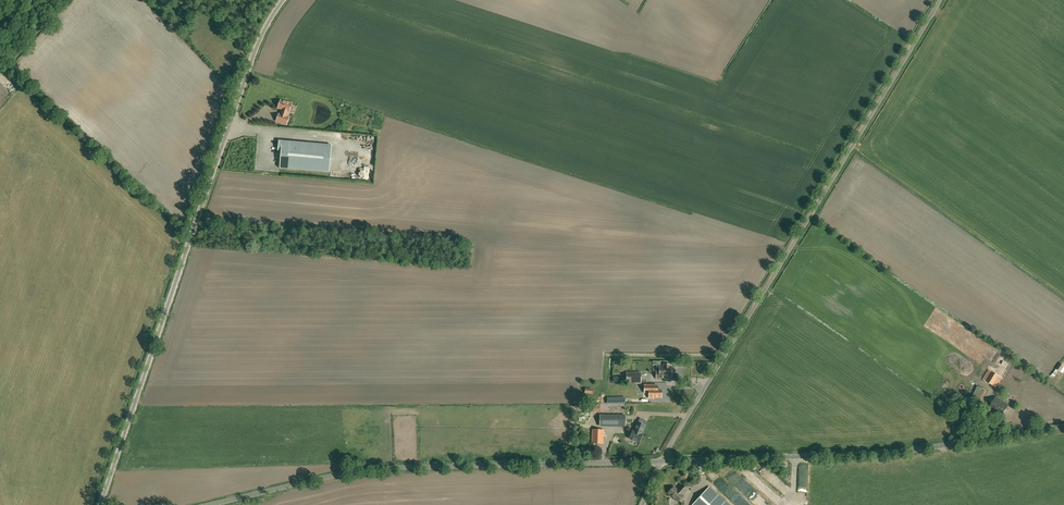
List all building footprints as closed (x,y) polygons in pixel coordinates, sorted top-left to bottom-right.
[(287,103),(280,101),(279,104),(278,104),(277,107),(277,108),(286,112),(285,116),(291,118),(294,111),(289,110),(291,104),(287,102),(287,103)] [(329,173),(332,145),(279,140),(278,151),(281,151),(280,168),(329,173)] [(1007,357),(1005,359),(1000,356),(995,364),(1006,371),(1008,368),(1007,368),(1010,362),(1011,359),(1007,357)] [(670,365),(663,365),(663,367),(659,367),(659,372),(656,372),(656,378),(664,378),(664,376),(671,376),(671,367),(669,367),(670,365)] [(989,370),(984,379),(996,387),(1002,378),(989,370)] [(641,372),(626,372),(626,383),(641,383),(641,372)] [(654,385),(653,385),(651,385),(644,385),(644,393),(649,393),(649,399),(653,399),(653,398),(661,398),(661,390),(657,390),(657,389),(657,386),(657,385),(656,385),(654,385)] [(980,401),(986,390),(977,386),(972,398),(976,400),(980,401)] [(1009,405),(996,397),(989,409),(1002,416),(1009,405)] [(600,426),(620,426),(625,427),(625,423),(625,416),(620,416),(600,415),(600,426)] [(637,423),(634,431),(633,431),(629,439),(639,443),(642,434),(645,426),(637,423)] [(603,444),(603,430),(592,430),(592,443),(603,444)] [(808,482),(808,464),(798,464),(798,482),(808,482)] [(682,495),(687,490),(682,485),(677,490),(674,487),(668,493),(678,502),(684,496),(682,495)] [(726,497),(733,490),(729,486),(722,492),(726,497)] [(709,487),(692,504),(728,504),(709,487)]
